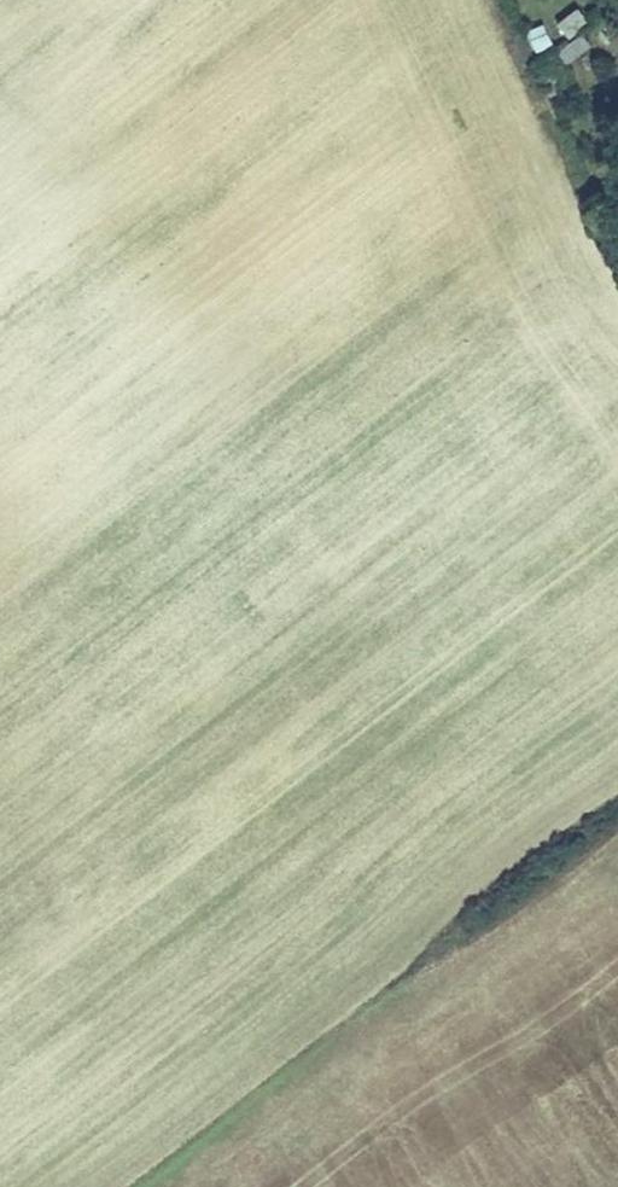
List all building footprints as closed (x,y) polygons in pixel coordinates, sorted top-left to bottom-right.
[(524,28),(533,49),(552,42),(544,21),(524,28)]
